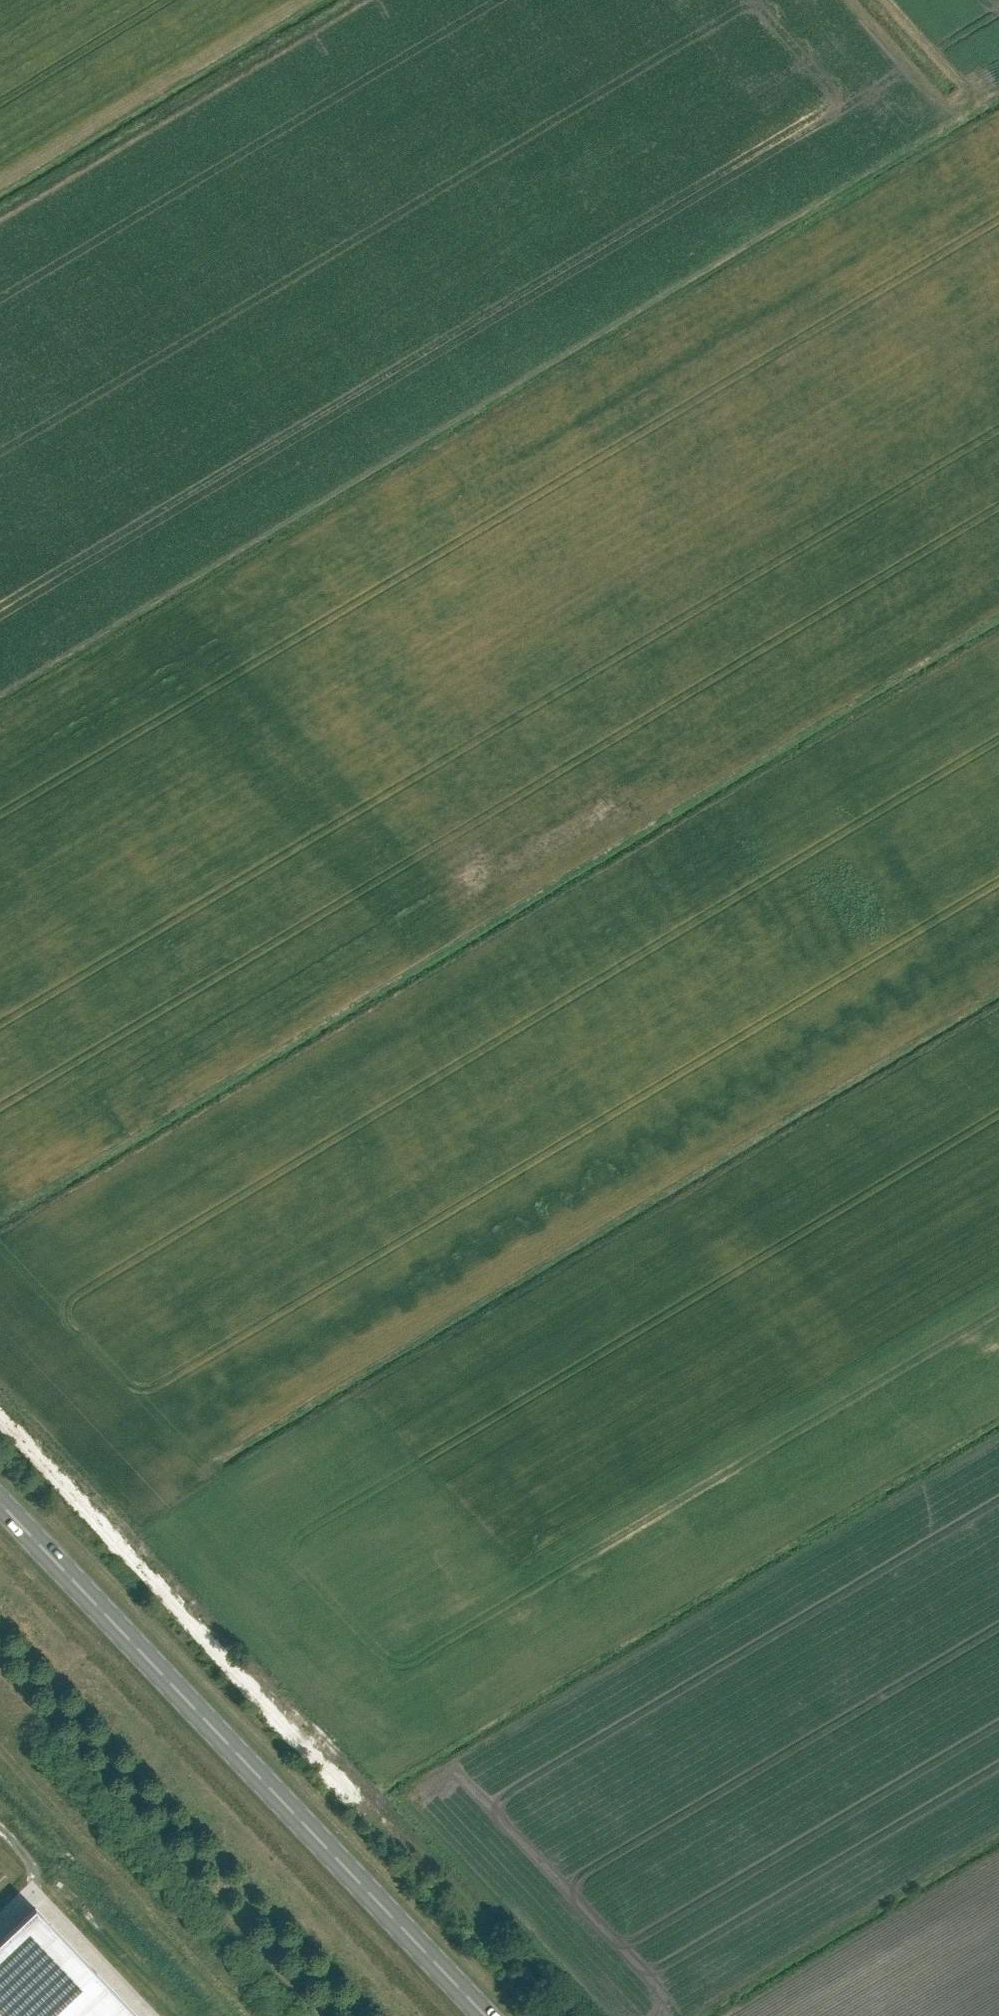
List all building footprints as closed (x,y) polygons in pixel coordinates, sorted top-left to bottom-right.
[(36,1908),(0,1942),(0,2015),(138,2015),(36,1908)]
